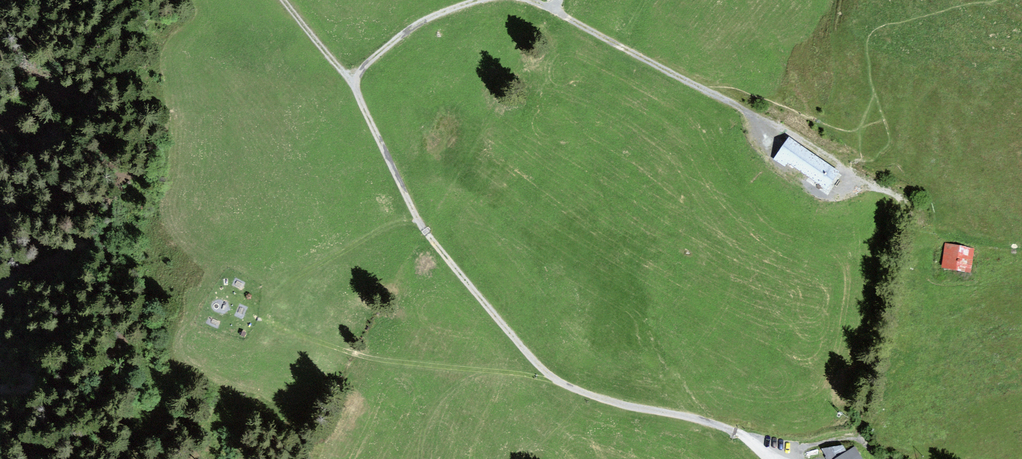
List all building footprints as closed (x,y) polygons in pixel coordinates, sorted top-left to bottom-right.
[(839,172),(790,138),(774,160),(785,168),(789,162),(828,189),(839,172)] [(976,248),(946,243),(942,267),(972,272),(976,248)] [(823,449),(829,458),(863,458),(856,447),(847,452),(843,446),(823,449)]
